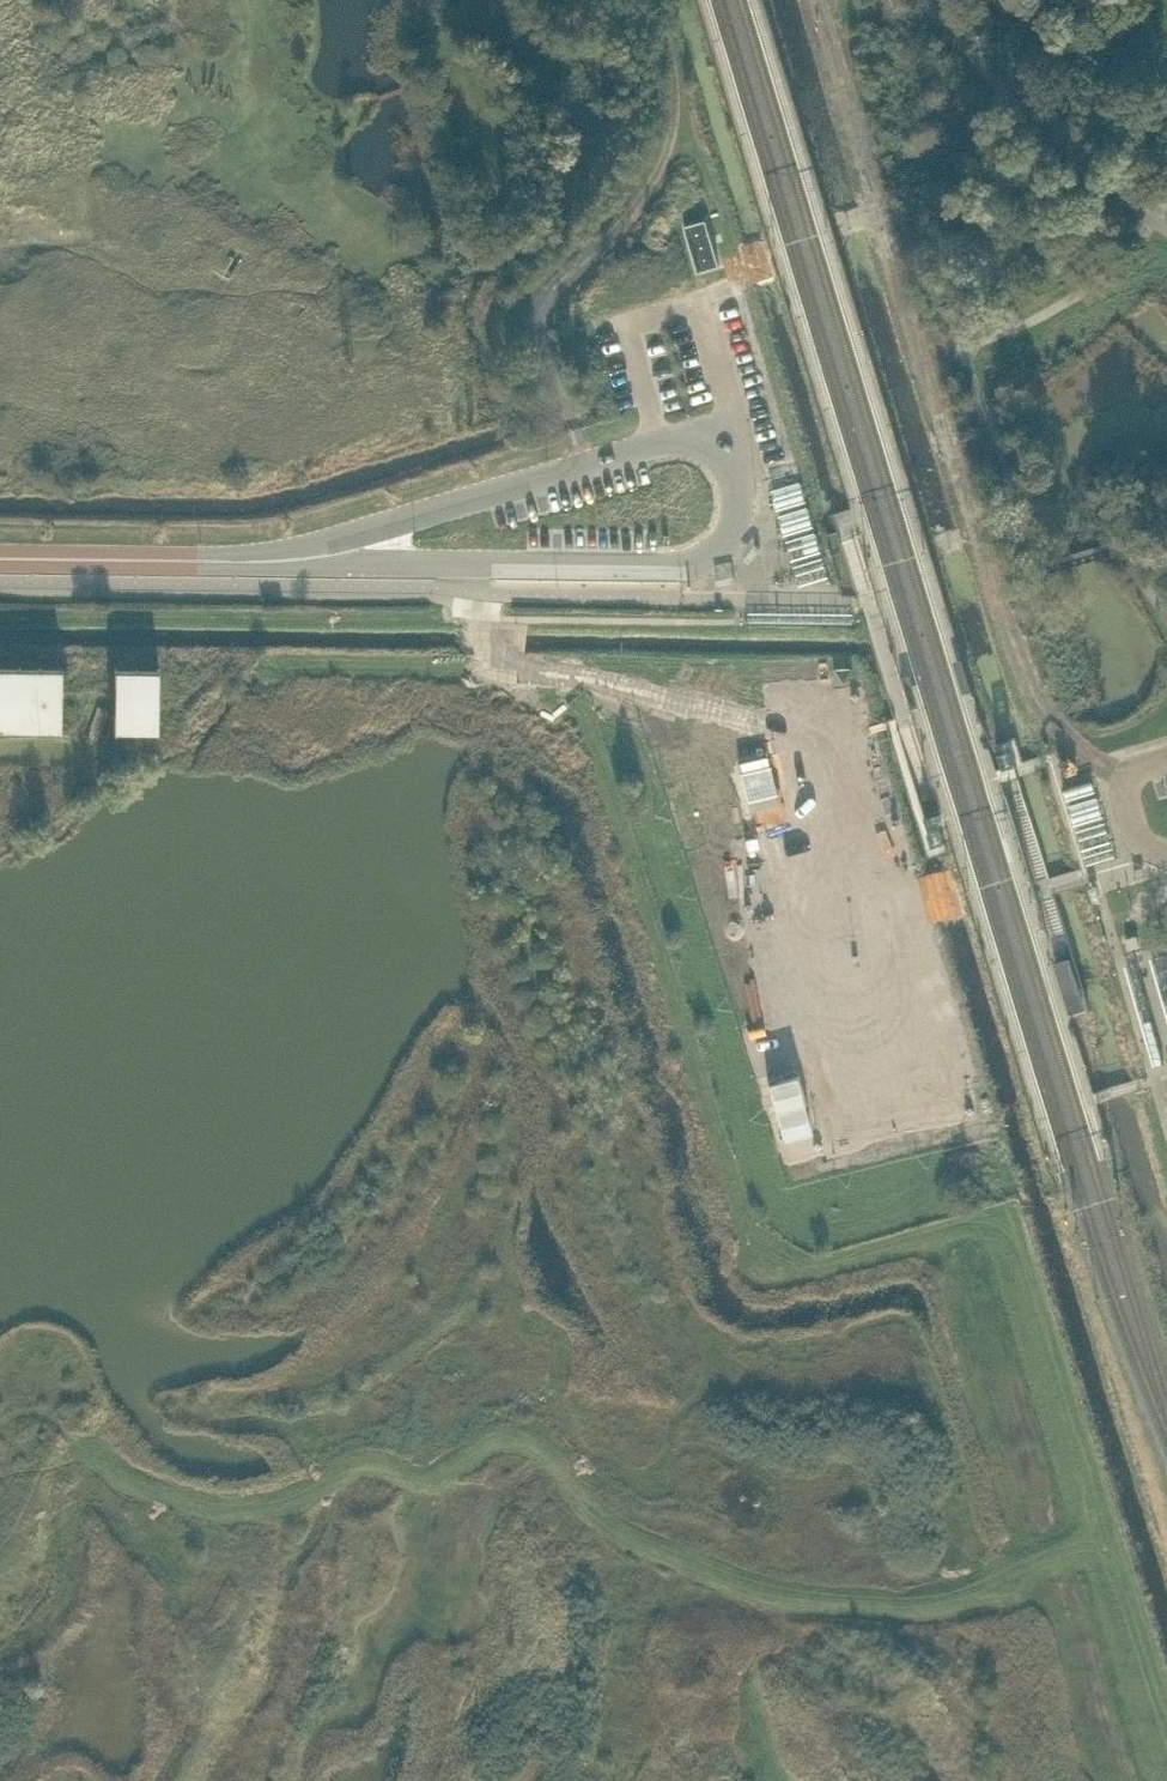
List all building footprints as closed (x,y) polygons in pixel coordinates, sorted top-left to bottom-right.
[(428,28),(415,35),(421,44),(434,37),(428,28)] [(699,270),(721,264),(707,218),(685,225),(699,270)] [(809,469),(779,478),(808,576),(839,567),(809,469)] [(66,663),(0,662),(0,729),(65,730),(66,663)] [(162,664),(113,663),(113,692),(113,703),(113,731),(161,732),(162,664)] [(910,680),(902,682),(912,715),(920,712),(910,680)] [(1003,770),(1014,767),(1009,751),(1004,753),(998,755),(1003,770)] [(1067,803),(1096,794),(1093,784),(1064,792),(1067,803)] [(1104,819),(1098,799),(1069,808),(1075,828),(1104,819)] [(1112,845),(1106,824),(1076,833),(1082,853),(1112,845)] [(932,830),(930,831),(934,842),(940,841),(946,839),(942,828),(932,830)] [(1113,850),(1084,859),(1087,868),(1116,859),(1113,850)] [(1101,906),(1096,888),(1091,890),(1089,891),(1093,906),(1099,906),(1101,906)] [(1151,955),(1166,1014),(1166,951),(1151,955)] [(1071,959),(1054,964),(1070,1017),(1087,1012),(1071,959)] [(1135,960),(1126,962),(1154,1064),(1165,1060),(1135,960)]
